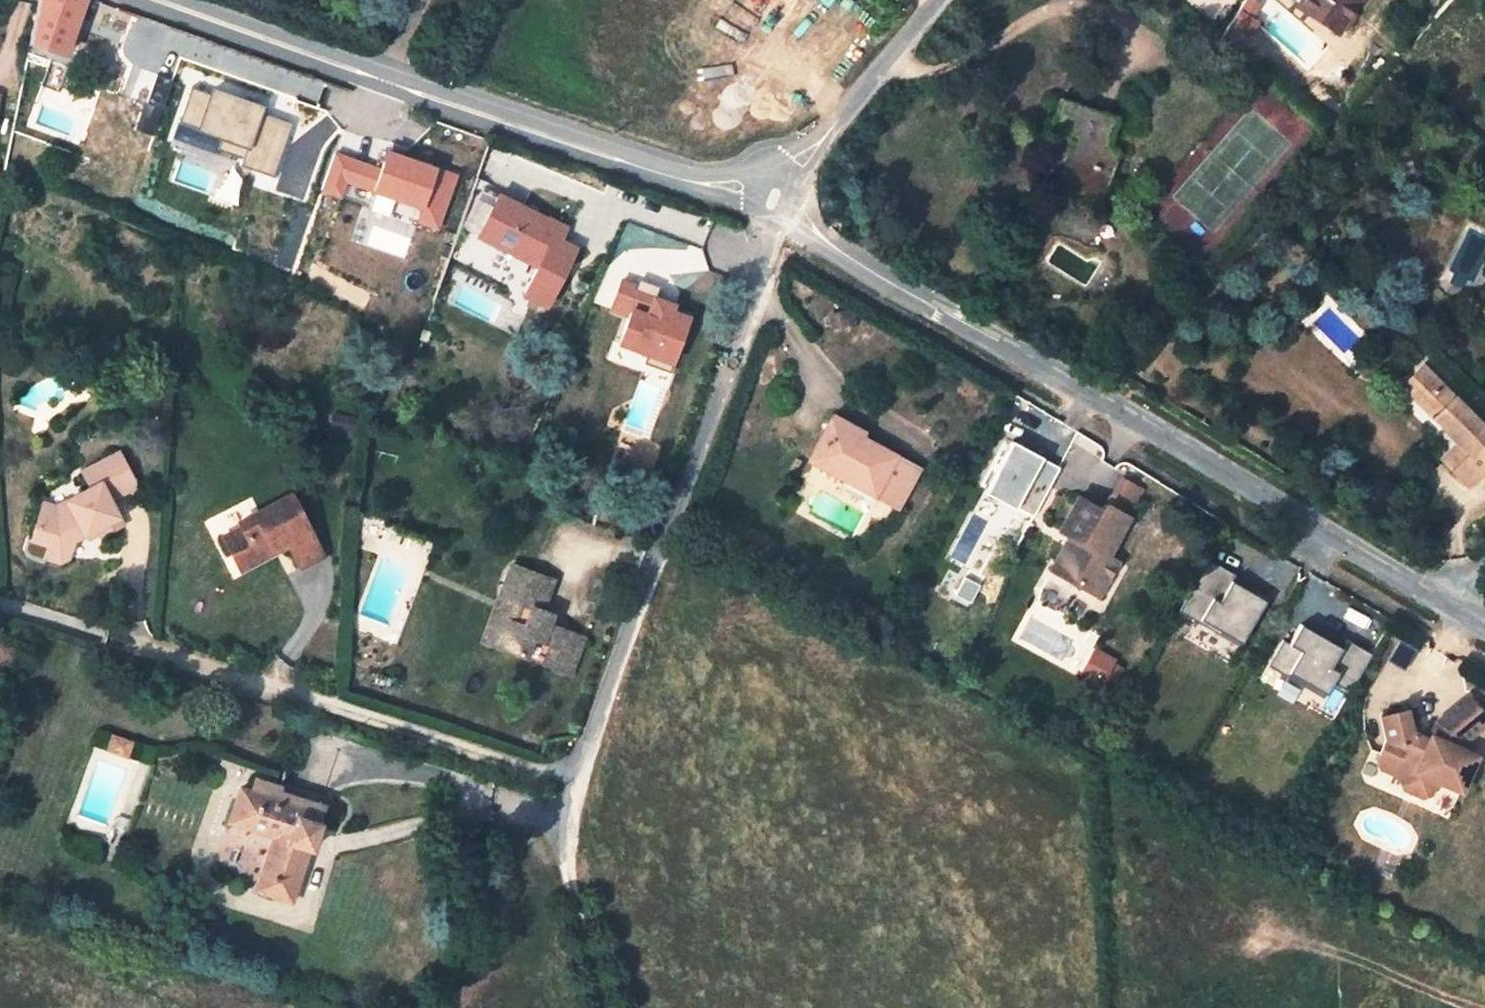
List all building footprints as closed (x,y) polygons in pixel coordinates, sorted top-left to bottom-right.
[(30,41),(65,54),(84,0),(39,0),(30,41)] [(1326,0),(1303,0),(1300,6),(1318,18),(1329,2),(1326,0)] [(1329,2),(1318,18),(1339,30),(1358,0),(1326,0),(1329,2)] [(213,91),(190,83),(182,119),(222,134),(217,148),(243,154),(240,165),(276,181),(294,123),(265,112),(269,102),(218,82),(213,91)] [(1117,119),(1061,99),(1050,129),(1078,139),(1062,185),(1101,200),(1118,151),(1107,148),(1117,119)] [(335,152),(322,191),(352,200),(356,186),(394,198),(390,219),(439,232),(459,175),(388,149),(381,170),(335,152)] [(559,239),(541,230),(547,219),(498,194),(477,234),(538,265),(523,294),(547,306),(576,248),(559,239)] [(564,228),(547,219),(541,230),(559,239),(564,228)] [(639,285),(621,278),(610,313),(629,316),(618,345),(649,351),(645,364),(680,373),(698,316),(682,311),(685,302),(662,294),(665,286),(642,277),(639,285)] [(846,312),(831,314),(832,324),(847,322),(846,312)] [(1428,371),(1423,365),(1402,385),(1419,402),(1422,399),(1411,387),(1428,371)] [(1428,371),(1411,387),(1422,399),(1437,413),(1433,417),(1445,429),(1459,443),(1442,459),(1457,473),(1461,469),(1471,479),(1473,481),(1484,469),(1484,427),(1428,371)] [(1422,399),(1419,402),(1433,417),(1437,413),(1422,399)] [(332,427),(354,433),(358,420),(335,414),(332,427)] [(864,432),(833,415),(828,424),(835,428),(859,441),(862,437),(864,432)] [(815,463),(835,428),(828,424),(809,459),(815,463)] [(815,463),(898,507),(919,468),(862,437),(859,441),(835,428),(815,463)] [(1429,446),(1442,459),(1459,443),(1445,429),(1429,446)] [(40,512),(32,538),(50,545),(46,558),(60,562),(68,558),(73,540),(86,533),(98,527),(100,531),(102,536),(122,525),(109,499),(137,485),(120,453),(83,472),(91,488),(67,500),(72,510),(57,518),(40,512)] [(1471,479),(1461,469),(1457,473),(1467,484),(1471,479)] [(1120,475),(1110,500),(1134,510),(1144,485),(1120,475)] [(292,494),(255,514),(257,519),(242,527),(223,537),(236,561),(254,551),(257,556),(287,541),(289,546),(301,568),(325,556),(292,494)] [(652,499),(638,495),(633,508),(648,512),(652,499)] [(1129,517),(1105,504),(1099,514),(1093,510),(1095,506),(1078,496),(1059,530),(1069,535),(1072,537),(1069,544),(1064,545),(1055,560),(1080,574),(1075,582),(1099,596),(1118,561),(1108,555),(1129,517)] [(56,507),(43,503),(40,512),(57,518),(72,510),(67,500),(56,507)] [(255,514),(239,522),(242,527),(257,519),(255,514)] [(88,538),(100,531),(98,527),(86,533),(88,538)] [(1072,537),(1069,535),(1064,545),(1069,544),(1072,537)] [(241,571),(289,546),(287,541),(257,556),(254,551),(236,561),(241,571)] [(1080,574),(1055,560),(1051,569),(1075,582),(1080,574)] [(512,580),(517,566),(511,563),(506,577),(512,580)] [(506,577),(500,595),(513,600),(507,617),(503,616),(492,644),(526,657),(534,636),(552,643),(544,664),(571,674),(585,637),(550,624),(539,620),(542,609),(553,579),(517,566),(512,580),(506,577)] [(482,641),(492,644),(503,616),(507,617),(513,600),(500,595),(482,641)] [(553,614),(542,609),(539,620),(550,624),(553,614)] [(1350,700),(1372,654),(1301,621),(1290,643),(1283,639),(1271,663),(1350,700)] [(1235,638),(1214,626),(1206,642),(1226,653),(1235,638)] [(12,665),(18,651),(0,645),(0,661),(12,665)] [(1113,660),(1095,650),(1083,673),(1100,682),(1113,660)] [(1467,696),(1436,723),(1429,736),(1427,740),(1411,732),(1410,727),(1405,711),(1381,717),(1387,737),(1377,760),(1379,767),(1403,777),(1401,781),(1404,788),(1419,795),(1429,794),(1435,780),(1442,783),(1460,792),(1466,779),(1476,756),(1460,749),(1463,743),(1484,724),(1484,718),(1467,696)] [(1429,736),(1410,727),(1411,732),(1427,740),(1429,736)] [(127,755),(131,743),(113,737),(109,749),(127,755)] [(280,786),(256,778),(252,791),(276,799),(278,791),(280,786)] [(256,890),(275,896),(280,880),(291,884),(304,846),(310,848),(312,849),(326,806),(278,791),(276,799),(252,791),(241,787),(229,822),(274,836),(256,890)] [(275,896),(293,902),(310,848),(304,846),(291,884),(280,880),(275,896)]
